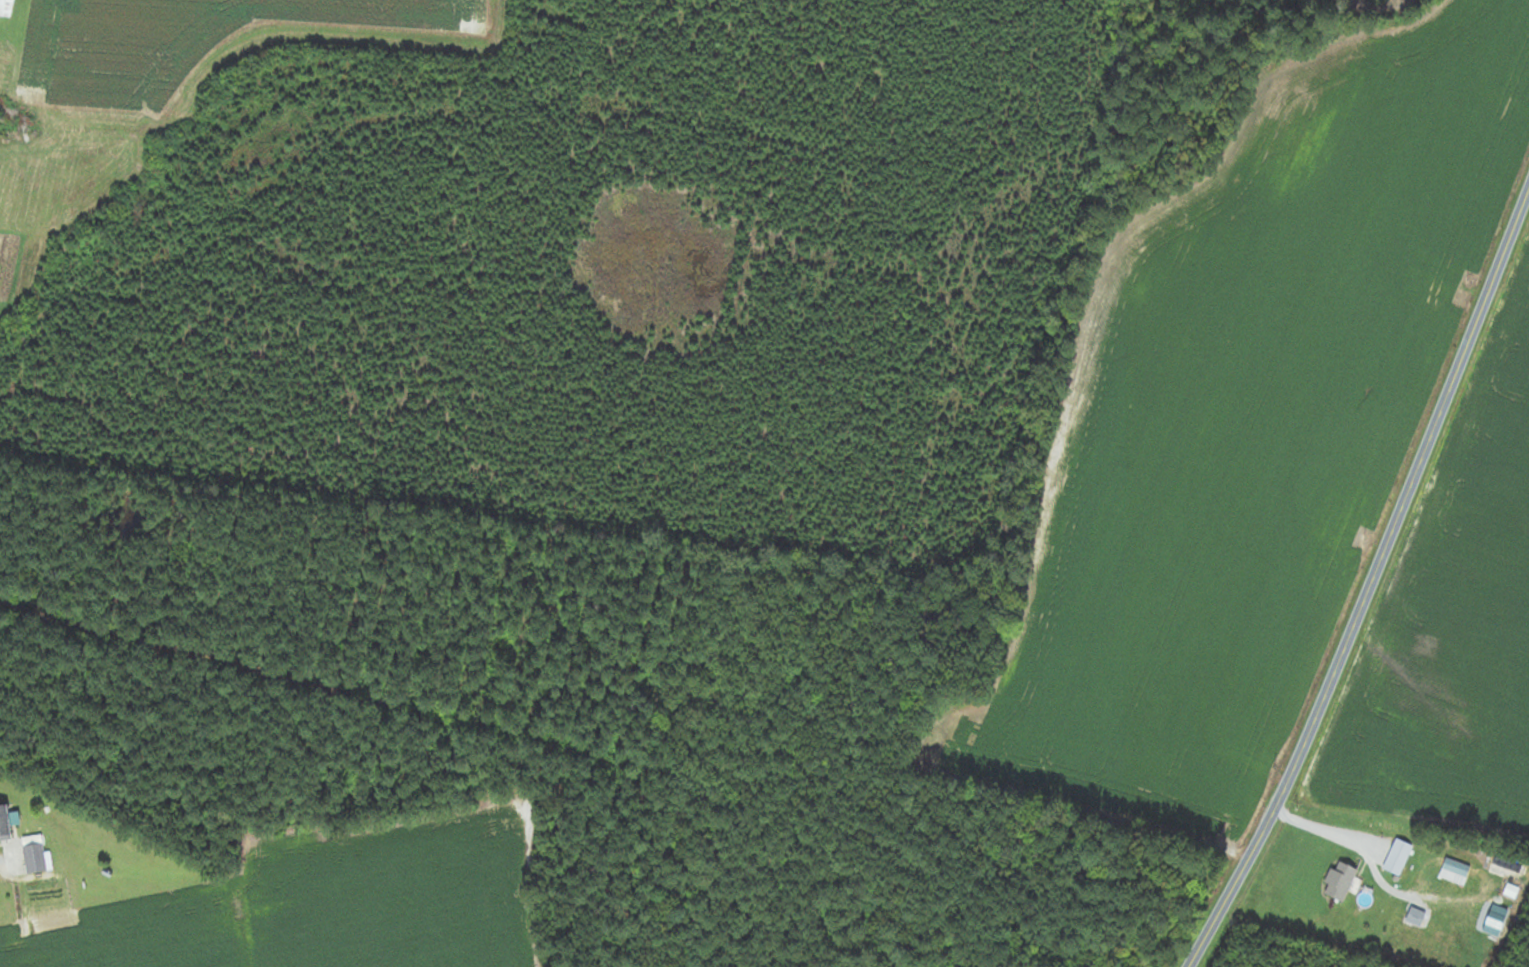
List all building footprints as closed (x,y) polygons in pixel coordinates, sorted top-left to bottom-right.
[(44,873),(42,837),(20,839),(23,875),(44,873)] [(1399,878),(1412,847),(1394,840),(1382,871),(1399,878)] [(1319,894),(1341,905),(1357,873),(1335,862),(1319,894)]
